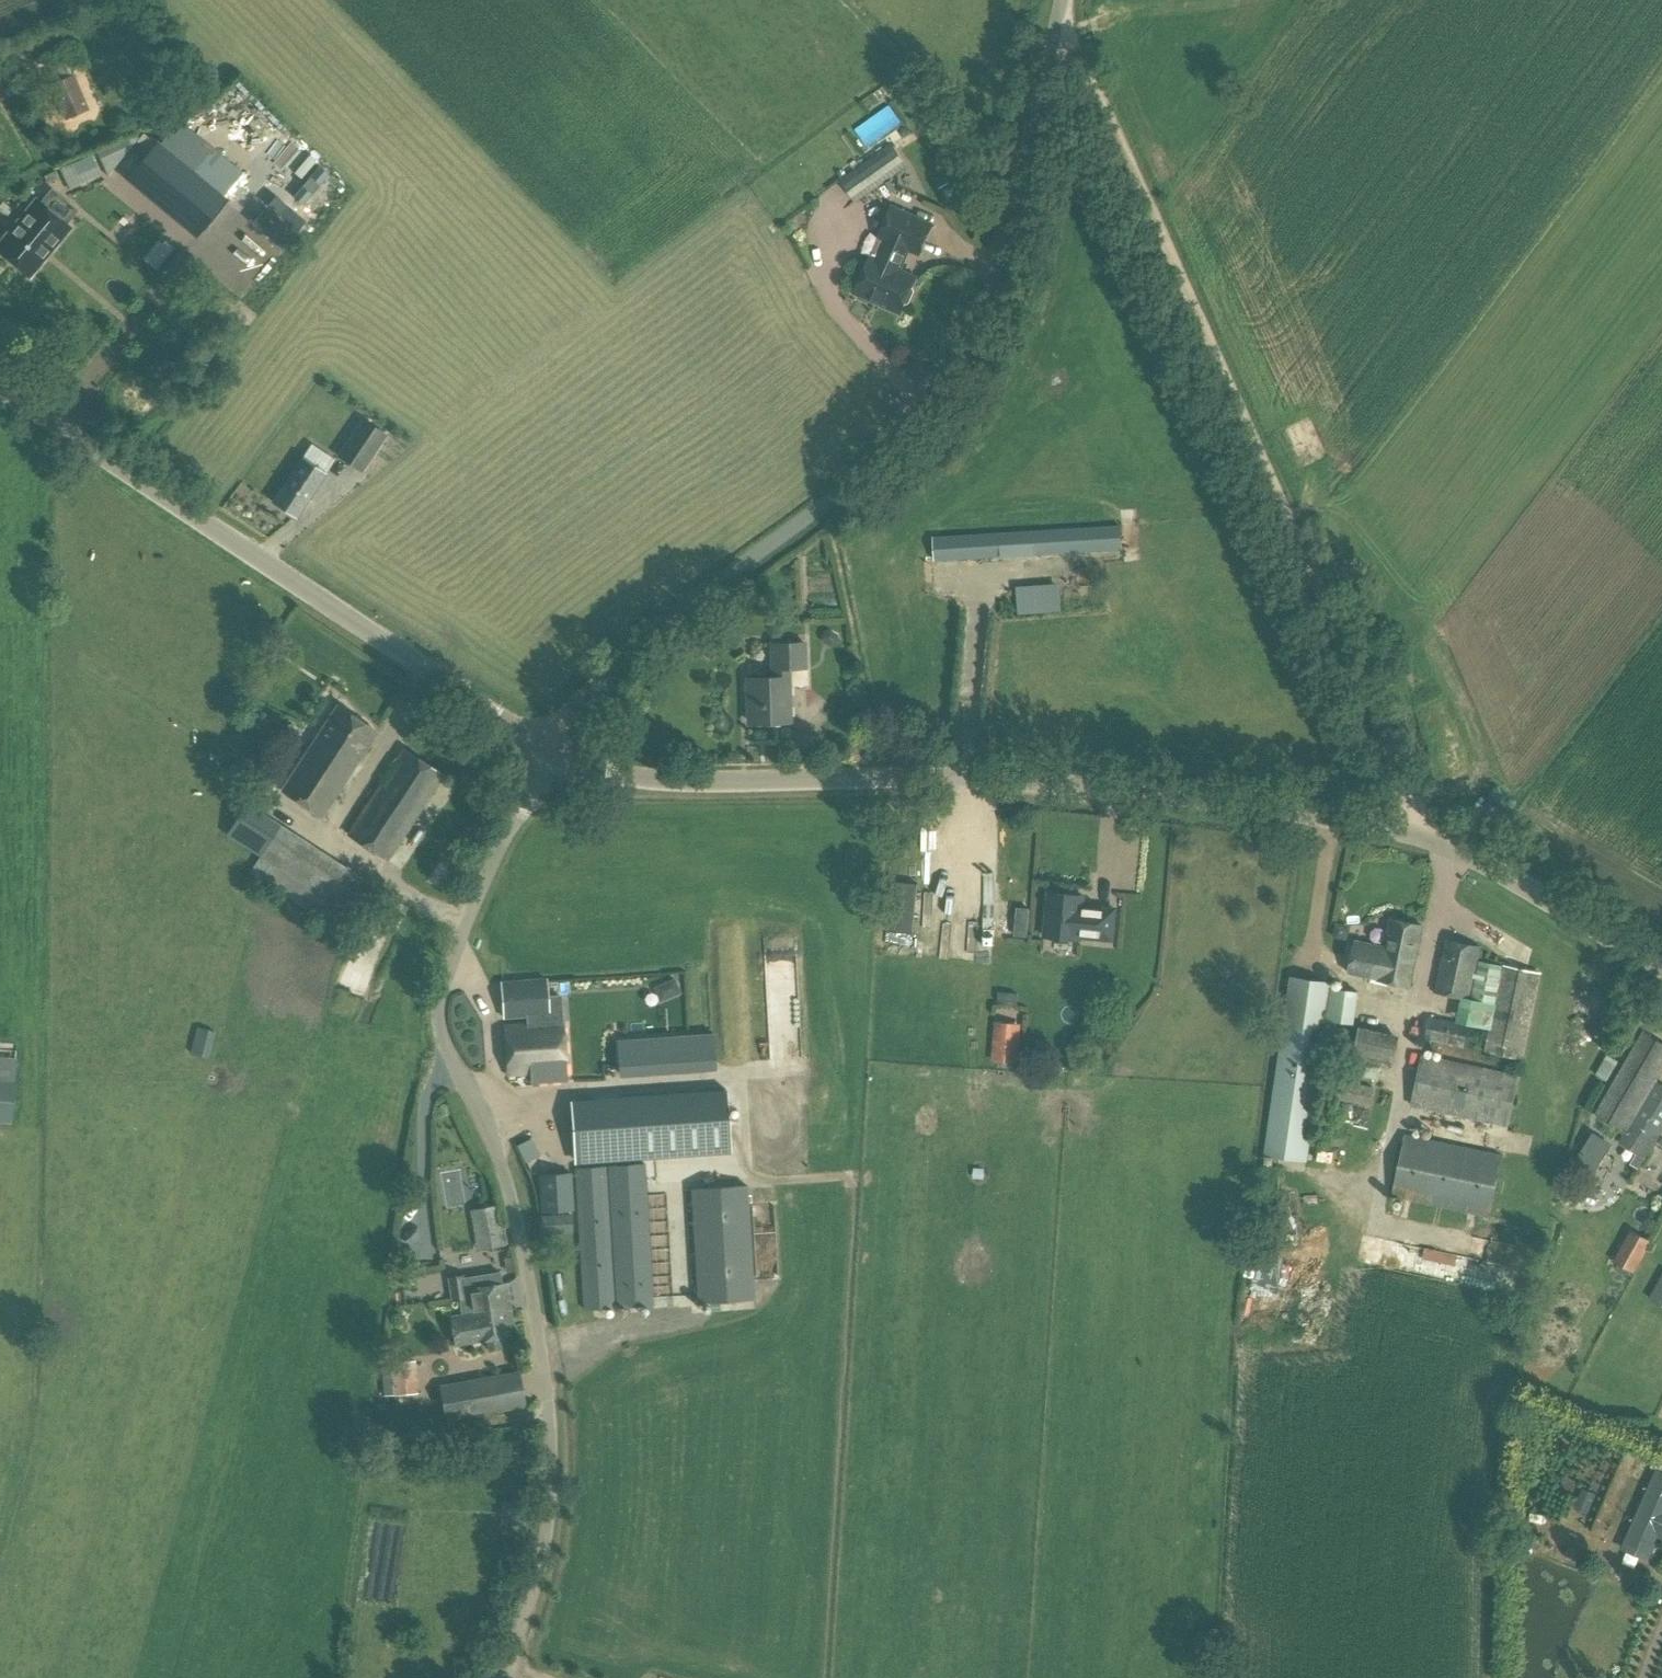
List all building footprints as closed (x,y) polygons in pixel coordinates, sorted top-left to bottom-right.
[(75,78),(54,87),(69,120),(89,110),(75,78)] [(891,143),(841,179),(858,202),(908,166),(891,143)] [(224,200),(157,144),(129,178),(196,234),(224,200)] [(92,156),(60,170),(69,190),(101,175),(92,156)] [(0,242),(0,251),(30,276),(70,228),(36,200),(0,242)] [(870,255),(855,291),(858,293),(860,298),(867,301),(872,299),(901,311),(905,302),(910,300),(911,297),(914,289),(913,284),(917,275),(900,268),(909,247),(919,252),(932,221),(891,204),(879,235),(884,237),(876,257),(870,255)] [(361,419),(337,456),(361,471),(385,434),(361,419)] [(301,457),(272,502),(297,518),(326,473),(301,457)] [(1100,528),(1033,531),(1034,554),(1101,550),(1100,528)] [(1000,533),(934,537),(935,560),(1001,556),(1000,533)] [(836,642),(838,636),(835,631),(830,629),(825,632),(823,637),(826,643),(831,644),(836,642)] [(774,676),(747,677),(748,705),(752,703),(752,724),(790,722),(789,685),(788,668),(806,668),(805,644),(773,645),(774,676)] [(336,704),(280,790),(322,817),(378,731),(336,704)] [(402,746),(345,832),(389,860),(445,774),(402,746)] [(249,806),(239,822),(269,842),(249,871),(313,913),(344,867),(280,824),(279,826),(249,806)] [(344,867),(313,913),(338,930),(368,883),(344,867)] [(1049,890),(1045,936),(1117,942),(1120,906),(1087,904),(1088,893),(1049,890)] [(1015,934),(1028,935),(1030,908),(1017,906),(1015,934)] [(1345,944),(1344,952),(1347,958),(1351,959),(1349,973),(1410,986),(1423,925),(1391,919),(1385,947),(1351,939),(1345,944)] [(1444,939),(1434,992),(1472,999),(1482,946),(1444,939)] [(1503,964),(1484,1051),(1524,1059),(1543,972),(1503,964)] [(1291,977),(1265,1157),(1306,1163),(1332,982),(1291,977)] [(653,987),(660,1002),(681,993),(674,978),(653,987)] [(503,982),(501,982),(503,1018),(525,1017),(550,1015),(549,998),(548,979),(503,982)] [(1332,988),(1327,1021),(1352,1024),(1357,992),(1332,988)] [(998,1001),(1017,1003),(1018,993),(999,991),(998,1001)] [(526,1024),(506,1026),(508,1074),(530,1072),(531,1082),(566,1080),(561,1025),(561,1022),(560,1015),(550,1015),(525,1017),(526,1024)] [(1429,1017),(1424,1039),(1470,1048),(1474,1026),(1429,1017)] [(999,1020),(996,1060),(1021,1062),(1024,1022),(999,1020)] [(195,1026),(189,1053),(210,1058),(216,1030),(195,1026)] [(1357,1034),(1352,1059),(1393,1067),(1399,1036),(1358,1028),(1357,1034)] [(1332,1030),(1326,1053),(1352,1059),(1357,1034),(1332,1030)] [(1597,1113),(1627,1131),(1620,1143),(1635,1153),(1629,1163),(1634,1166),(1638,1169),(1659,1135),(1661,1130),(1661,1085),(1656,1081),(1661,1070),(1661,1042),(1644,1032),(1597,1113)] [(630,1078),(707,1076),(705,1037),(629,1040),(630,1078)] [(1421,1053),(1410,1105),(1509,1126),(1520,1074),(1421,1053)] [(12,1123),(17,1061),(0,1060),(0,1122),(12,1123)] [(1332,1079),(1329,1097),(1371,1107),(1375,1089),(1357,1085),(1354,1084),(1355,1077),(1342,1075),(1341,1081),(1332,1079)] [(724,1098),(571,1109),(575,1159),(728,1148),(724,1098)] [(1321,1121),(1318,1135),(1338,1139),(1340,1124),(1321,1121)] [(1405,1132),(1392,1196),(1491,1217),(1504,1153),(1405,1132)] [(1592,1132),(1577,1158),(1594,1168),(1610,1142),(1592,1132)] [(548,1141),(529,1145),(533,1163),(553,1158),(548,1141)] [(645,1165),(608,1167),(617,1307),(653,1305),(645,1165)] [(605,1167),(575,1169),(583,1309),(614,1307),(605,1167)] [(569,1170),(538,1174),(542,1213),(573,1210),(569,1170)] [(747,1188),(694,1191),(701,1304),(754,1301),(747,1188)] [(1257,1204),(1255,1224),(1275,1225),(1277,1205),(1257,1204)] [(1567,1206),(1563,1218),(1584,1224),(1587,1212),(1567,1206)] [(499,1207),(478,1211),(484,1249),(505,1245),(499,1207)] [(570,1214),(542,1216),(543,1235),(571,1233),(570,1214)] [(1631,1232),(1616,1261),(1635,1271),(1650,1242),(1631,1232)] [(464,1273),(449,1276),(452,1298),(460,1297),(463,1314),(469,1313),(469,1314),(480,1312),(479,1309),(485,1309),(486,1316),(495,1314),(495,1315),(512,1312),(507,1282),(507,1281),(502,1282),(501,1271),(465,1277),(464,1273)] [(1286,1274),(1268,1274),(1269,1309),(1286,1309),(1286,1274)] [(1649,1297),(1661,1305),(1661,1274),(1649,1297)] [(463,1314),(451,1316),(456,1343),(456,1344),(515,1334),(512,1312),(495,1315),(495,1314),(486,1316),(485,1309),(479,1309),(480,1312),(469,1314),(469,1313),(463,1314)] [(415,1361),(390,1363),(393,1392),(418,1390),(415,1361)] [(516,1372),(441,1384),(446,1417),(522,1405),(516,1372)] [(1619,1552),(1640,1563),(1647,1566),(1648,1564),(1659,1539),(1661,1540),(1661,1473),(1656,1470),(1631,1527),(1631,1528),(1619,1552)] [(1582,1487),(1573,1505),(1587,1511),(1595,1492),(1582,1487)]
